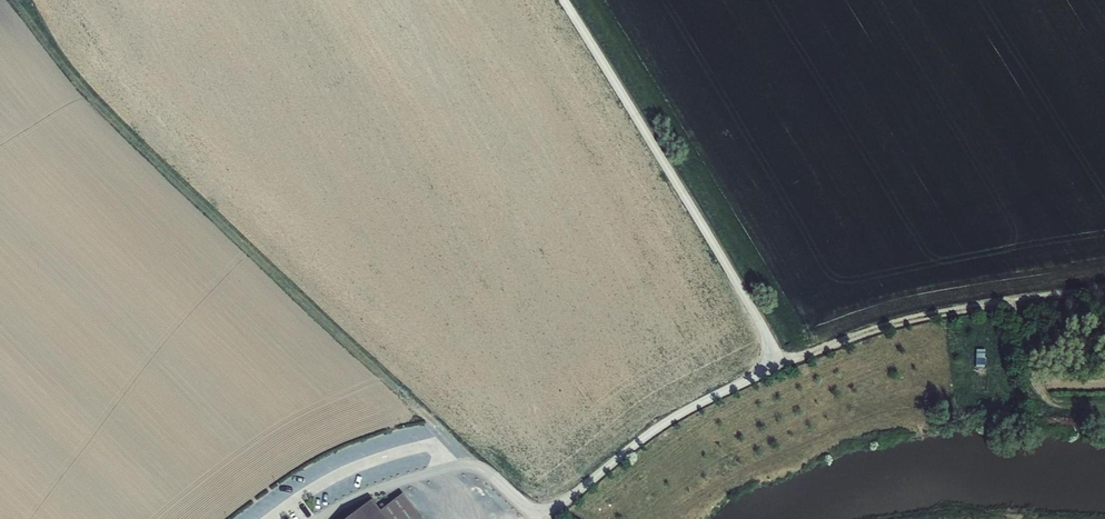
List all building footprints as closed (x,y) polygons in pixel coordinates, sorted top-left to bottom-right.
[(984,368),(985,349),(975,349),(975,367),(984,368)] [(402,494),(380,511),(371,500),(347,518),(421,518),(402,494)]
